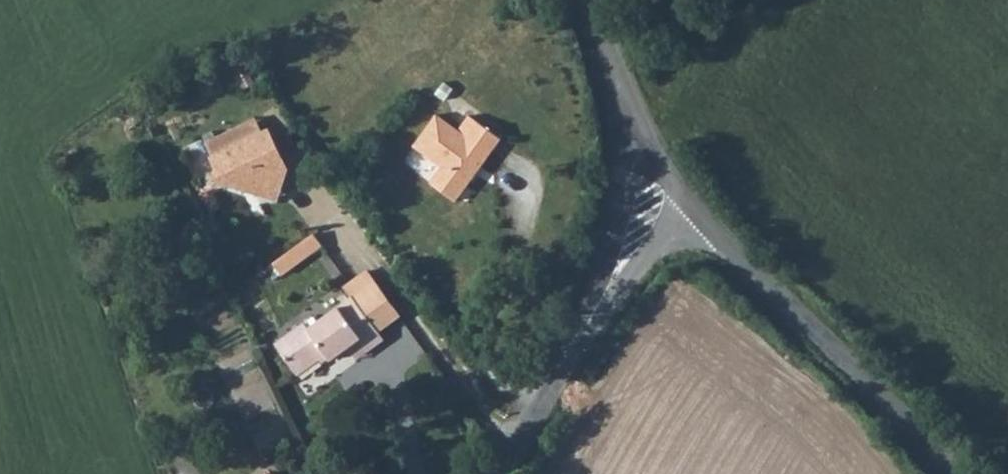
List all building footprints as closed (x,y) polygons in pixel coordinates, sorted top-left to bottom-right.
[(496,133),(464,110),(454,125),(432,109),(409,140),(437,160),(427,177),(451,195),(496,133)] [(260,216),(250,194),(274,202),(286,166),(263,125),(257,129),(253,116),(201,141),(209,166),(203,179),(214,182),(198,192),(218,238),(260,216)] [(315,233),(275,263),(284,276),(324,246),(315,233)] [(318,323),(314,317),(277,345),(299,375),(326,355),(331,360),(348,347),(354,356),(383,338),(379,332),(401,316),(369,270),(345,285),(353,297),(318,323)] [(383,338),(354,356),(356,359),(384,341),(383,338)]
